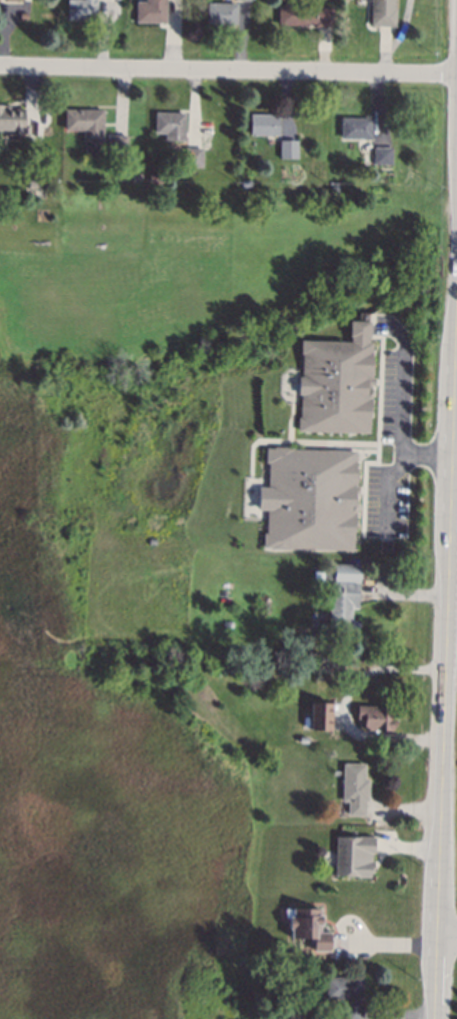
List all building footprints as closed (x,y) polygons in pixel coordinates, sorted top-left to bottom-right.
[(67,19),(67,0),(97,0),(97,20),(67,19)] [(144,1),(144,0),(165,0),(165,22),(135,22),(135,1),(144,1)] [(370,25),(370,0),(394,0),(394,8),(395,8),(395,25),(391,25),(379,25),(370,25)] [(236,4),(235,24),(206,23),(206,3),(236,4)] [(308,6),(331,7),(331,27),(330,27),(317,26),(314,26),(314,23),(307,23),(307,25),(278,25),(278,3),(308,4),(308,6)] [(6,130),(0,130),(0,105),(10,105),(10,109),(22,109),(24,109),(24,124),(30,124),(30,135),(27,135),(6,135),(6,130)] [(103,130),(103,141),(82,141),(82,130),(64,130),(64,109),(104,109),(103,130)] [(184,141),(164,140),(164,133),(155,133),(155,112),(185,112),(184,141)] [(278,135),(249,135),(250,113),(278,114),(278,135)] [(370,139),(369,139),(340,138),(340,117),(369,117),(370,117),(370,139)] [(126,156),(108,155),(109,135),(110,135),(113,135),(126,135),(127,135),(126,156)] [(296,158),(279,158),(280,139),(295,140),(296,140),(296,158)] [(391,163),(373,163),(373,148),(373,146),(389,147),(391,147),(391,163)] [(202,167),(194,167),(194,170),(186,170),(186,166),(184,166),(184,148),(188,148),(201,148),(202,148),(202,167)] [(39,179),(39,189),(27,188),(27,179),(39,179)] [(250,179),(250,187),(241,187),(241,179),(250,179)] [(358,319),(369,319),(369,334),(369,335),(367,335),(367,338),(367,341),(371,341),(371,368),(372,368),(372,377),(373,377),(373,384),(370,384),(370,387),(373,389),(373,394),(370,396),(370,414),(368,414),(368,432),(296,430),(296,416),(298,416),(299,404),(299,403),(299,393),(296,393),(296,376),(299,376),(300,367),(300,366),(300,352),(298,352),(298,339),(349,340),(349,335),(348,335),(348,318),(358,319)] [(353,550),(356,450),(266,448),(265,487),(257,487),(257,509),(264,510),(263,548),(353,550)] [(358,564),(358,580),(357,586),(357,604),(357,608),(350,608),(350,618),(359,624),(347,642),(337,634),(328,634),(329,581),(332,582),(333,563),(358,564)] [(321,580),(312,579),(312,570),(321,570),(321,580)] [(331,730),(310,730),(311,702),(331,702),(331,730)] [(391,706),(391,707),(397,708),(396,721),(391,720),(391,731),(380,731),(380,729),(362,729),(362,719),(355,719),(356,705),(391,706)] [(308,737),(308,744),(298,743),(299,736),(308,737)] [(363,778),(368,778),(367,801),(364,801),(364,815),(346,815),(346,802),(340,802),(341,763),(364,763),(363,778)] [(372,853),(370,853),(370,861),(372,861),(372,866),(372,872),(369,872),(368,877),(333,876),(334,836),(337,836),(371,837),(372,837),(372,853)] [(319,915),(321,915),(321,924),(319,924),(319,932),(329,932),(329,935),(329,949),(329,951),(313,951),(313,938),(289,938),(289,929),(287,929),(287,916),(291,916),(291,909),(319,908),(319,915)] [(362,1007),(362,1018),(344,1018),(345,998),(325,998),(325,977),(362,977),(361,991),(362,991),(362,1007)]
